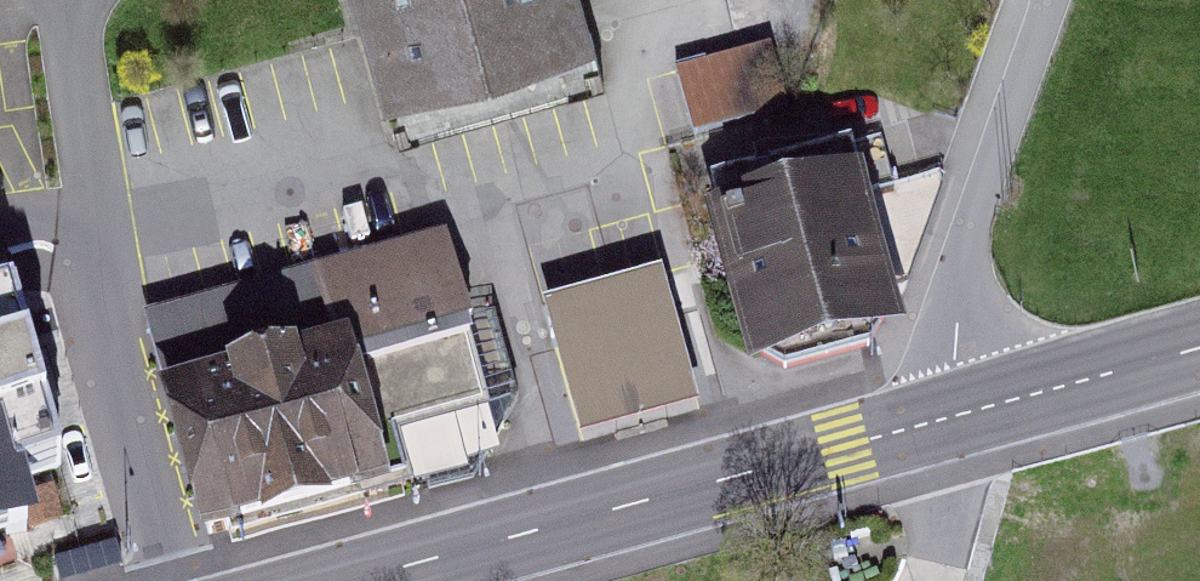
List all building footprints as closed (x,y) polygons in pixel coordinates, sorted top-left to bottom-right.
[(398,137),(609,78),(588,0),(360,0),(398,137)] [(680,44),(692,108),(783,92),(771,27),(680,44)] [(857,197),(710,235),(748,380),(895,341),(857,197)] [(454,235),(148,325),(206,527),(511,439),(454,235)] [(677,276),(548,309),(583,447),(708,413),(677,276)]
